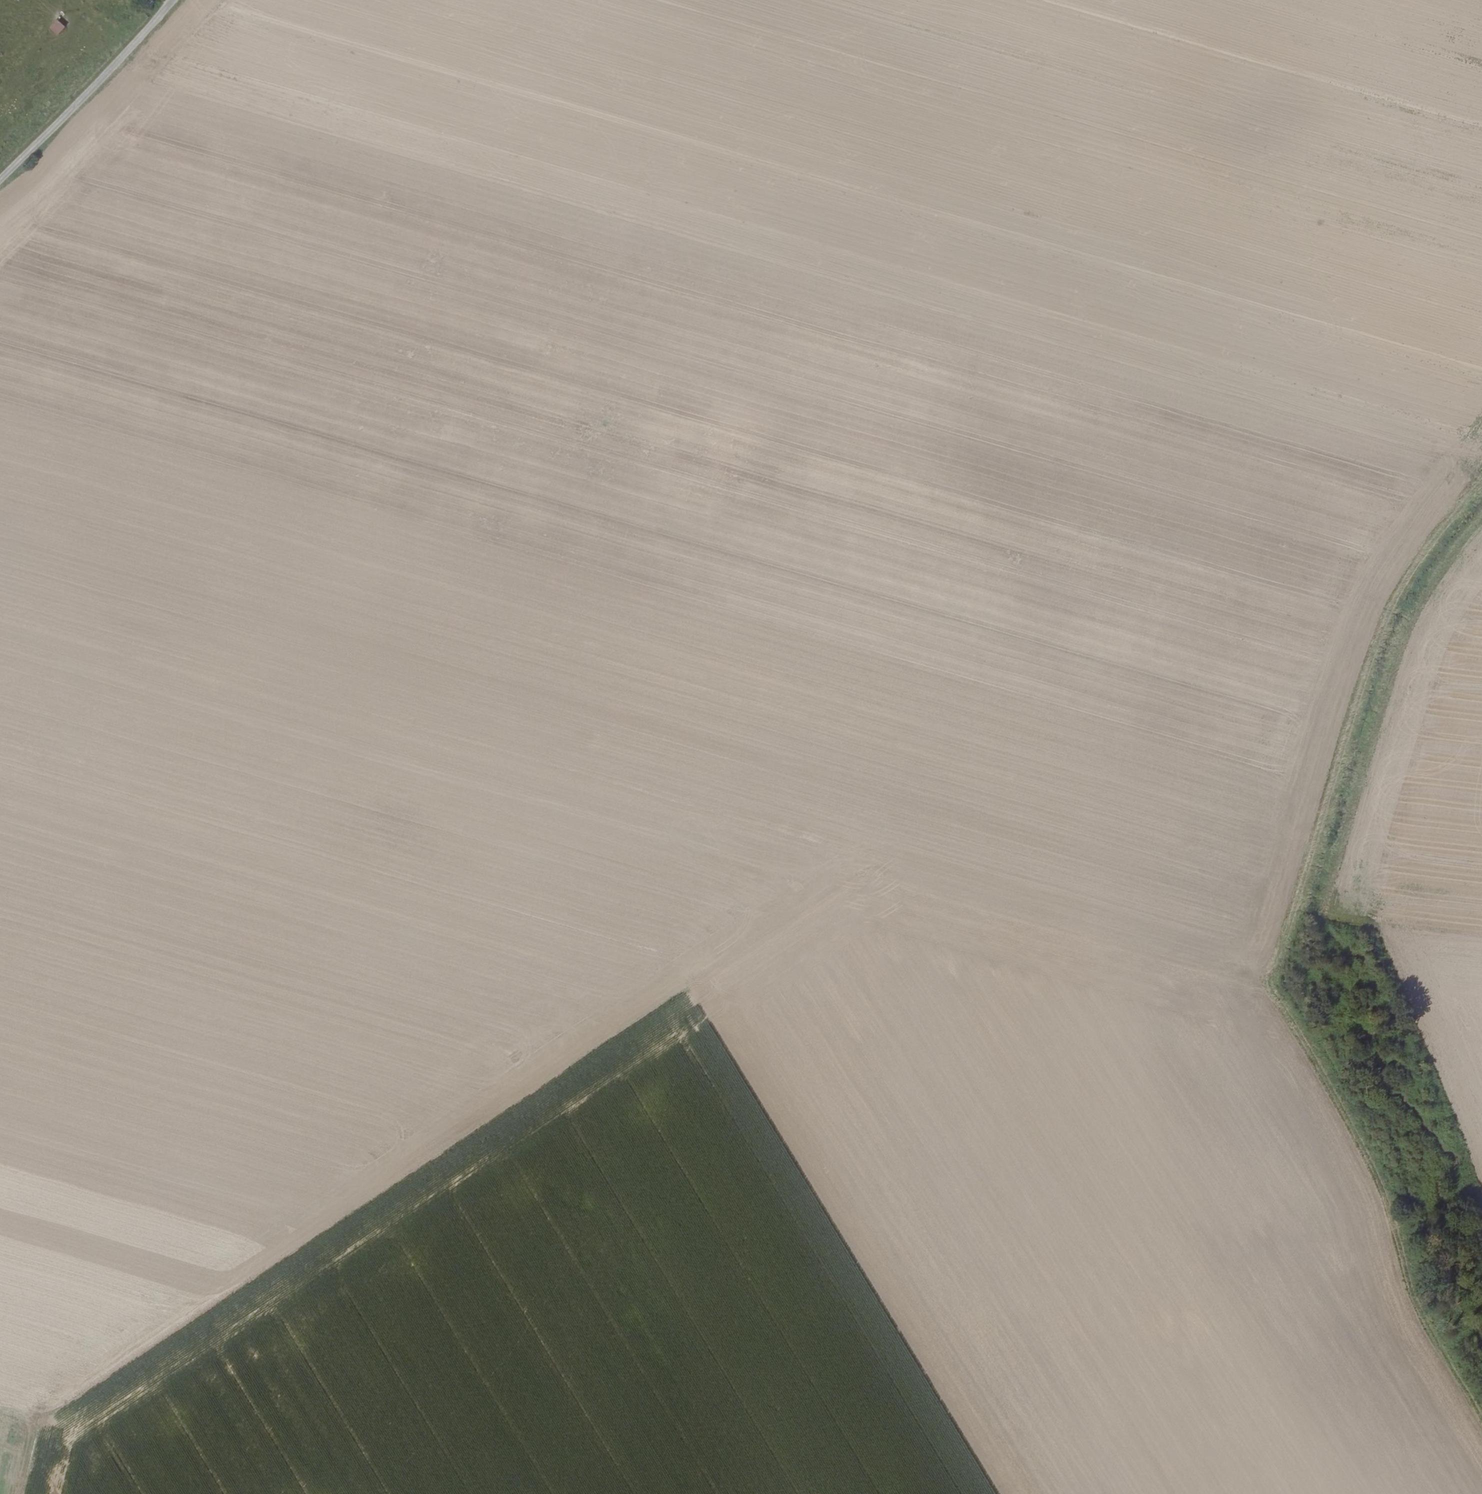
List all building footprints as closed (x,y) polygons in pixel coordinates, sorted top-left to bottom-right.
[(57,18),(49,26),(57,34),(65,26),(57,18)]
